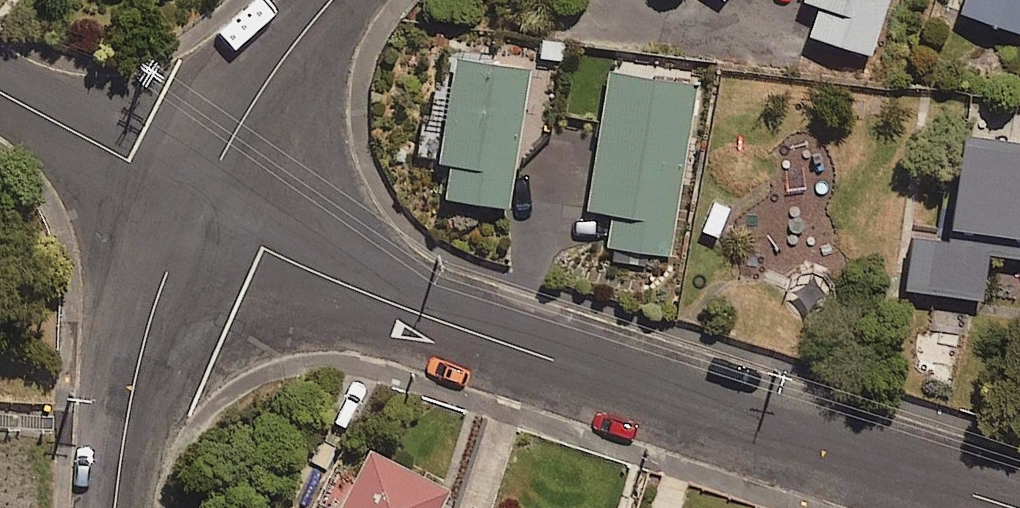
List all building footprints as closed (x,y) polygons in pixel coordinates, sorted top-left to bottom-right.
[(811,31),(871,51),(888,0),(821,0),(811,31)] [(960,7),(1019,25),(1019,0),(962,0),(960,7)] [(530,61),(458,50),(446,123),(428,121),(423,151),(452,155),(446,190),(509,199),(530,61)] [(697,81),(610,67),(588,204),(615,209),(607,257),(645,263),(647,248),(670,252),(697,81)] [(971,96),(950,234),(914,228),(906,282),(982,294),(990,247),(1019,252),(1019,104),(971,96)] [(739,208),(717,194),(694,229),(716,243),(739,208)] [(451,484),(370,442),(335,507),(438,507),(451,484)]
